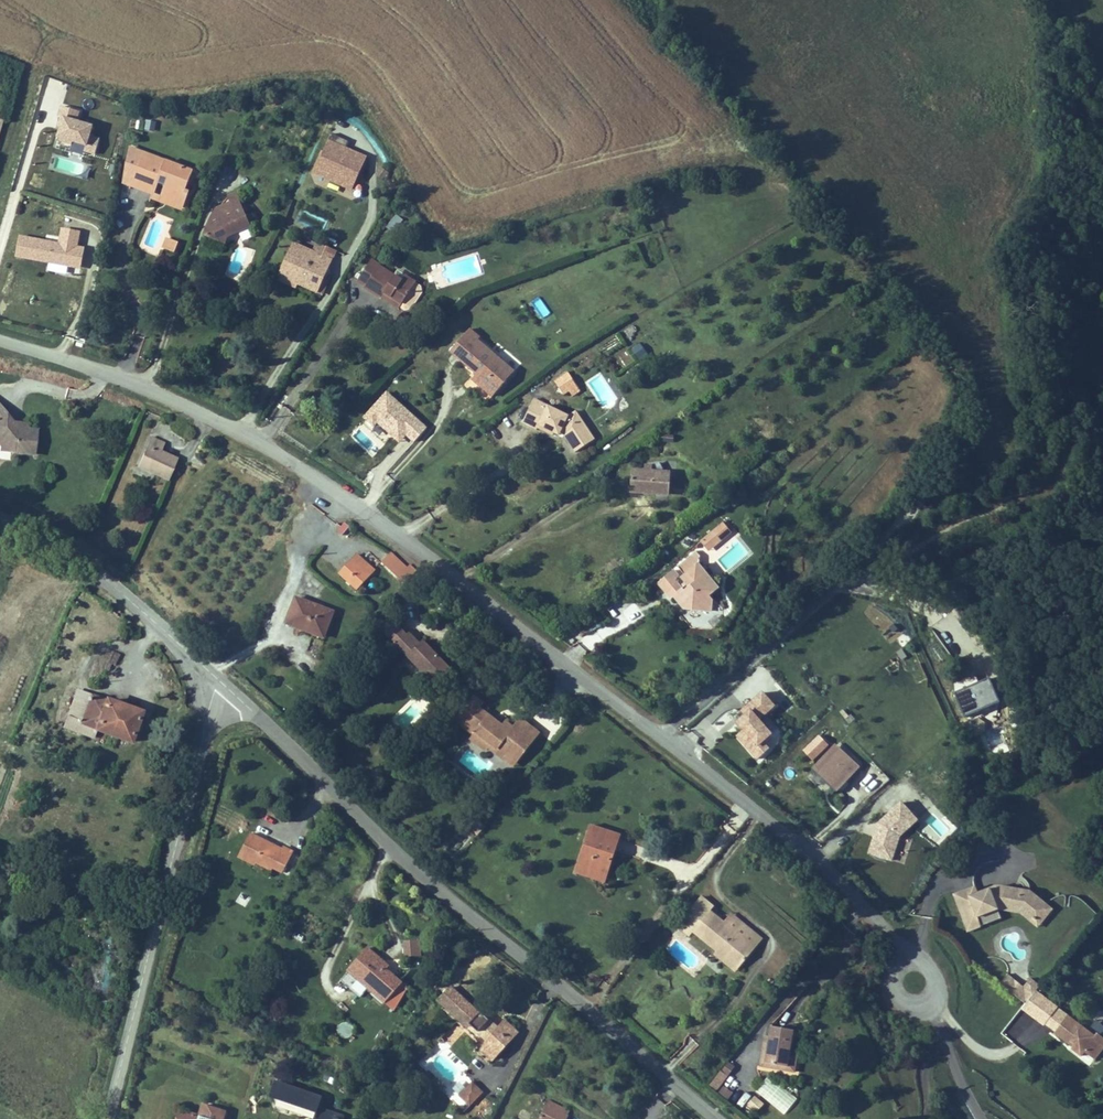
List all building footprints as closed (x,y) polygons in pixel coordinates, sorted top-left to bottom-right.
[(97,153),(101,138),(93,136),(96,126),(78,121),(81,112),(62,106),(58,121),(64,123),(59,139),(88,147),(88,150),(97,153)] [(155,131),(156,121),(145,120),(144,130),(155,131)] [(331,134),(329,140),(347,148),(350,142),(331,134)] [(347,148),(329,140),(314,174),(354,191),(369,157),(347,148)] [(131,148),(130,153),(160,164),(162,159),(131,148)] [(158,181),(166,184),(162,196),(186,205),(190,194),(186,192),(194,171),(162,159),(160,164),(130,153),(127,178),(155,189),(158,181)] [(158,181),(155,189),(127,178),(126,184),(152,195),(151,198),(184,210),(186,205),(162,196),(166,184),(158,181)] [(229,237),(252,227),(237,191),(227,195),(231,202),(216,209),(206,236),(226,244),(229,237)] [(17,258),(82,270),(86,248),(79,246),(82,232),(62,228),(60,243),(21,236),(17,258)] [(250,230),(240,232),(242,240),(252,237),(250,230)] [(169,250),(173,240),(167,238),(164,248),(169,250)] [(176,253),(179,242),(173,240),(169,250),(176,253)] [(298,256),(328,269),(332,259),(315,252),(293,243),(277,281),(296,289),(297,285),(299,281),(290,277),(298,256)] [(332,259),(336,250),(319,243),(315,252),(332,259)] [(328,269),(298,256),(290,277),(299,281),(297,285),(323,296),(329,281),(324,279),(328,269)] [(372,258),(359,280),(369,285),(366,290),(382,299),(383,297),(386,292),(405,304),(403,308),(408,311),(415,309),(424,292),(423,286),(417,283),(418,283),(407,276),(405,280),(381,266),(383,264),(372,258)] [(403,308),(405,304),(386,292),(383,297),(402,309),(403,308)] [(472,329),(452,354),(477,375),(482,379),(478,383),(494,396),(508,379),(501,373),(506,368),(497,361),(500,358),(479,341),(482,338),(472,329)] [(639,343),(630,350),(638,360),(647,354),(639,343)] [(515,371),(500,358),(497,361),(506,368),(501,373),(508,379),(515,371)] [(580,390),(567,371),(552,381),(562,396),(570,391),(572,395),(580,390)] [(482,379),(477,375),(474,379),(478,383),(482,379)] [(429,428),(388,391),(364,418),(378,430),(382,426),(408,450),(429,428)] [(576,411),(568,416),(534,398),(521,423),(535,430),(536,428),(553,437),(554,434),(559,437),(561,433),(574,452),(595,439),(576,411)] [(2,452),(34,456),(37,430),(28,429),(17,428),(13,422),(0,405),(0,438),(3,442),(2,452)] [(152,436),(140,464),(159,472),(157,476),(169,481),(179,458),(162,451),(165,442),(152,436)] [(644,470),(632,469),(631,494),(669,496),(670,471),(663,471),(659,461),(652,465),(644,465),(644,470)] [(159,472),(140,464),(138,468),(157,476),(159,472)] [(343,536),(350,526),(346,523),(338,532),(343,536)] [(730,533),(722,524),(711,533),(719,542),(730,533)] [(708,551),(719,542),(711,533),(701,541),(708,551)] [(719,589),(698,563),(700,555),(696,551),(677,567),(683,575),(681,577),(675,570),(657,584),(669,599),(672,596),(684,611),(712,612),(713,600),(710,597),(719,589)] [(407,584),(418,571),(411,565),(408,568),(392,553),(383,562),(407,584)] [(359,591),(377,570),(358,554),(340,575),(359,591)] [(336,611),(297,597),(287,625),(326,640),(336,611)] [(720,622),(716,616),(710,621),(714,627),(720,622)] [(394,642),(404,631),(392,620),(380,632),(392,644),(394,642)] [(890,644),(901,633),(893,625),(882,636),(890,644)] [(454,670),(425,641),(421,644),(411,634),(409,636),(404,631),(394,642),(439,685),(454,670)] [(999,703),(989,679),(955,693),(965,718),(999,703)] [(138,736),(147,713),(107,699),(107,700),(77,690),(64,728),(95,738),(97,733),(134,745),(137,736),(138,736)] [(742,731),(735,737),(756,761),(769,750),(763,742),(771,735),(759,722),(776,708),(762,692),(740,712),(744,716),(735,723),(742,731)] [(484,704),(476,698),(468,708),(470,710),(461,721),(478,733),(475,736),(472,740),(487,751),(489,748),(492,745),(509,757),(522,741),(531,747),(541,733),(522,719),(515,728),(508,723),(505,727),(481,708),(484,704)] [(470,710),(468,708),(457,722),(475,736),(478,733),(461,721),(470,710)] [(828,745),(819,735),(803,750),(812,760),(828,745)] [(515,768),(531,747),(522,741),(509,757),(492,745),(489,748),(515,768)] [(861,767),(835,744),(811,770),(837,793),(861,767)] [(918,821),(901,802),(877,823),(867,854),(892,862),(900,837),(918,821)] [(230,814),(225,827),(238,832),(243,819),(230,814)] [(621,836),(589,825),(574,874),(605,884),(621,836)] [(284,849),(252,833),(240,858),(257,867),(258,865),(274,873),(276,870),(284,874),(295,852),(285,847),(284,849)] [(1038,930),(1054,910),(1031,892),(996,886),(978,893),(975,886),(952,894),(967,933),(981,928),(980,926),(1001,918),(998,911),(1019,914),(1038,930)] [(729,927),(716,916),(720,911),(707,901),(689,924),(702,934),(700,935),(725,955),(726,954),(747,971),(761,953),(729,927)] [(729,927),(761,953),(769,943),(737,917),(729,927)] [(702,934),(689,924),(684,930),(697,940),(700,935),(702,934)] [(421,956),(420,941),(405,941),(405,957),(421,956)] [(403,982),(388,969),(391,966),(370,947),(349,972),(385,1003),(403,982)] [(742,976),(747,971),(726,954),(725,955),(721,959),(742,976)] [(1009,976),(1001,986),(1027,1006),(1042,988),(1032,980),(1025,989),(1009,976)] [(450,987),(436,1002),(484,1046),(479,1052),(492,1063),(519,1033),(505,1021),(499,1027),(481,1011),(479,1013),(450,987)] [(1044,1001),(1037,1019),(1048,1023),(1054,1005),(1044,1001)] [(1066,1019),(1055,1036),(1072,1047),(1075,1043),(1079,1047),(1077,1051),(1074,1055),(1084,1062),(1088,1055),(1097,1062),(1102,1054),(1102,1042),(1096,1037),(1095,1039),(1066,1019)] [(340,1027),(342,1037),(352,1034),(350,1025),(340,1027)] [(793,1063),(797,1040),(775,1037),(774,1046),(772,1055),(767,1054),(764,1071),(791,1075),(793,1063)] [(725,1061),(710,1087),(719,1092),(734,1066),(725,1061)] [(791,1075),(764,1071),(763,1076),(798,1082),(801,1065),(793,1063),(791,1075)] [(481,1089),(473,1081),(458,1095),(466,1104),(481,1089)] [(321,1108),(324,1097),(278,1082),(272,1099),(317,1113),(315,1118),(345,1118),(346,1116),(321,1108)] [(728,1100),(733,1093),(722,1086),(718,1093),(728,1100)] [(745,1108),(750,1095),(743,1093),(739,1105),(745,1108)] [(745,1106),(752,1115),(764,1106),(757,1097),(745,1106)] [(539,1118),(565,1118),(569,1111),(548,1101),(539,1118)] [(228,1112),(203,1105),(201,1115),(190,1112),(189,1118),(226,1118),(228,1112)] [(190,1112),(181,1110),(179,1118),(189,1118),(190,1112)]
